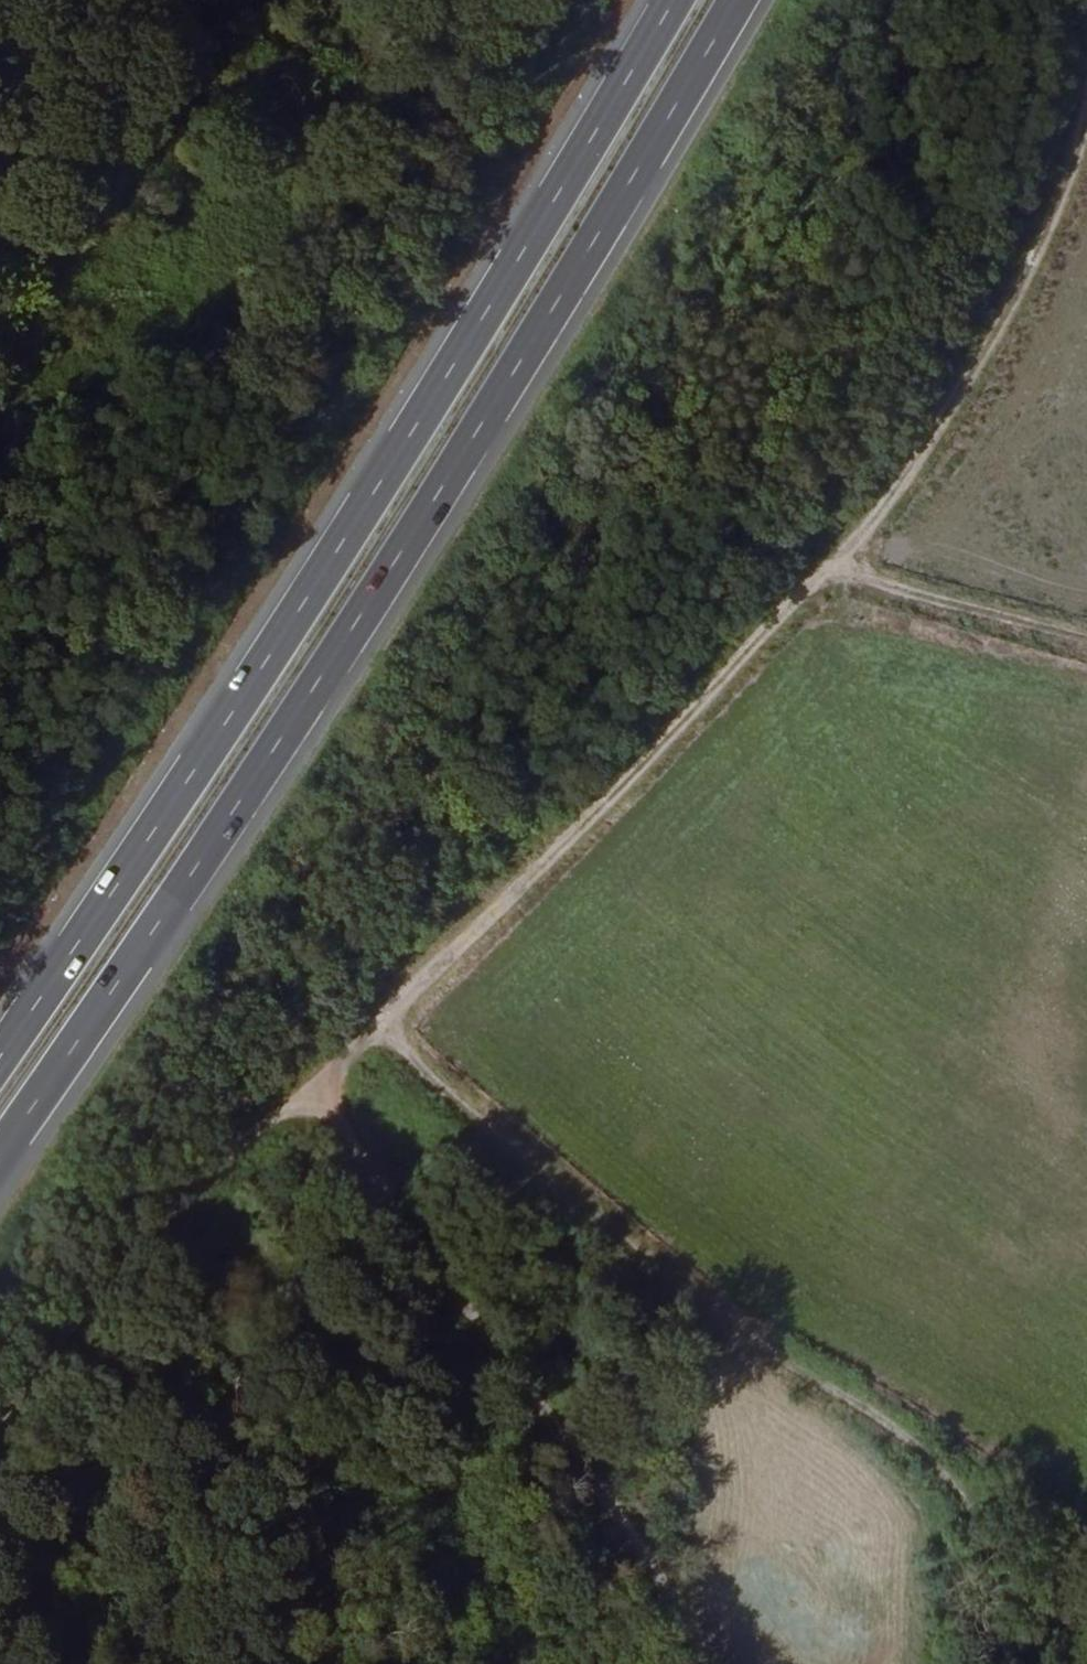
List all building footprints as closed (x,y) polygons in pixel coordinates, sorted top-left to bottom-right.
[(890,1556),(905,1574),(914,1567),(898,1549),(890,1556)]
